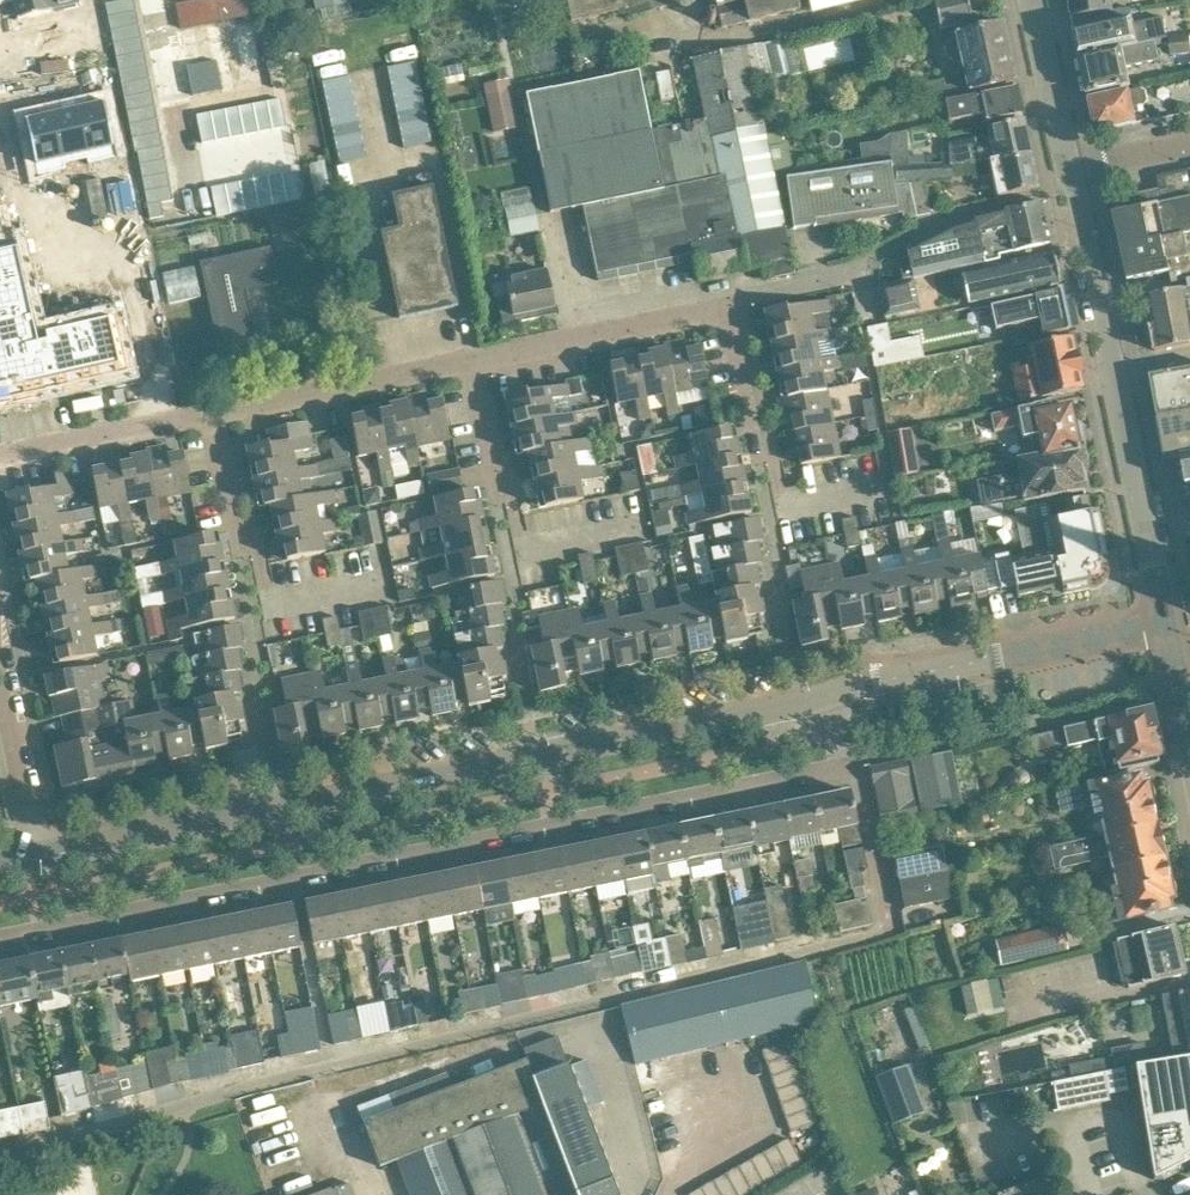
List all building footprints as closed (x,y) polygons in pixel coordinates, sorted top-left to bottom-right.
[(15,3),(18,18),(17,18),(18,20),(25,19),(45,14),(49,13),(46,0),(14,0),(15,3)] [(49,13),(51,13),(51,11),(52,11),(63,8),(64,11),(76,8),(75,5),(79,4),(79,5),(81,5),(80,0),(46,0),(49,13)] [(134,0),(126,0),(105,4),(108,18),(136,12),(134,0)] [(188,1),(193,26),(205,24),(201,0),(196,0),(188,1)] [(205,24),(218,22),(214,0),(201,0),(205,24)] [(218,22),(230,19),(226,0),(214,0),(218,22)] [(230,19),(242,17),(239,0),(226,0),(230,19)] [(242,17),(254,15),(251,0),(239,0),(242,17)] [(320,11),(353,4),(352,0),(318,0),(320,11)] [(572,23),(627,11),(629,18),(706,0),(568,0),(572,23)] [(721,30),(796,12),(793,0),(714,0),(721,30)] [(941,29),(972,23),(967,0),(935,0),(941,29)] [(1072,17),(1114,12),(1113,10),(1112,0),(1069,0),(1072,17)] [(193,26),(188,1),(176,4),(181,29),(193,26)] [(1081,58),(1162,41),(1169,39),(1164,19),(1134,25),(1131,8),(1113,10),(1114,12),(1072,17),(1076,33),(1075,33),(1081,58)] [(139,26),(136,12),(108,18),(111,31),(139,26)] [(935,106),(945,104),(971,97),(970,92),(1015,82),(1001,22),(949,34),(950,38),(944,50),(946,57),(955,64),(963,63),(968,84),(945,89),(943,82),(920,87),(925,108),(935,106)] [(141,39),(139,26),(111,31),(113,45),(141,39)] [(1171,55),(1189,53),(1189,37),(1169,39),(1171,55)] [(144,53),(141,39),(113,45),(116,58),(144,53)] [(1162,41),(1081,58),(1089,95),(1131,86),(1127,68),(1160,61),(1157,48),(1163,46),(1162,41)] [(670,66),(683,126),(706,121),(710,139),(762,128),(753,83),(757,82),(770,80),(763,46),(670,66)] [(147,66),(144,53),(116,58),(119,72),(147,66)] [(187,66),(190,81),(219,75),(216,60),(187,66)] [(149,80),(147,66),(119,72),(121,85),(149,80)] [(663,190),(651,132),(639,72),(526,95),(545,190),(550,214),(582,207),(598,281),(694,261),(678,187),(663,190)] [(219,75),(190,81),(193,96),(222,90),(219,75)] [(775,79),(770,80),(757,82),(765,116),(782,112),(775,79)] [(152,93),(149,80),(121,85),(124,99),(152,93)] [(508,80),(484,85),(489,110),(513,105),(508,80)] [(971,97),(945,104),(950,124),(984,117),(986,123),(998,120),(1022,116),(1016,88),(971,97)] [(1131,91),(1090,100),(1097,132),(1150,120),(1158,119),(1156,108),(1145,111),(1143,105),(1147,101),(1145,91),(1139,88),(1131,90),(1131,91)] [(155,107),(152,93),(124,99),(126,112),(155,107)] [(287,127),(281,99),(267,102),(273,130),(287,127)] [(267,102),(253,105),(259,133),(273,130),(267,102)] [(103,103),(77,109),(90,165),(116,159),(103,103)] [(259,133),(253,105),(239,107),(244,136),(259,133)] [(157,120),(155,107),(126,112),(129,126),(157,120)] [(244,136),(239,107),(225,110),(230,138),(244,136)] [(77,109),(52,115),(65,171),(66,170),(65,165),(87,159),(88,165),(90,165),(77,109)] [(230,138),(225,110),(211,113),(216,141),(230,138)] [(216,141),(211,113),(196,116),(202,144),(216,141)] [(52,115),(25,121),(38,177),(65,171),(52,115)] [(160,134),(157,120),(129,126),(132,139),(160,134)] [(952,165),(969,165),(977,164),(976,163),(985,161),(1002,158),(1002,162),(1031,156),(1029,147),(1023,120),(1000,125),(986,128),(988,140),(952,148),(952,165)] [(683,126),(651,132),(663,190),(678,187),(694,261),(698,279),(761,266),(764,280),(794,274),(785,231),(773,174),(762,128),(710,139),(706,121),(683,126)] [(19,124),(9,127),(12,141),(22,139),(19,124)] [(163,147),(160,134),(132,139),(134,153),(163,147)] [(859,148),(861,162),(889,158),(890,146),(890,137),(878,145),(859,148)] [(22,139),(12,141),(16,156),(26,153),(22,139)] [(910,167),(909,143),(890,146),(889,158),(891,168),(892,168),(896,168),(910,167)] [(165,161),(163,147),(134,153),(135,154),(137,154),(139,166),(165,161)] [(1002,158),(985,161),(976,163),(977,164),(969,165),(973,180),(993,176),(997,197),(1037,188),(1031,156),(1002,162),(1002,158)] [(773,174),(785,231),(816,227),(816,226),(898,215),(894,182),(892,168),(891,168),(889,158),(861,162),(794,171),(775,174),(773,174)] [(168,174),(165,161),(139,166),(142,179),(168,174)] [(906,181),(922,180),(952,179),(950,165),(931,166),(910,167),(896,168),(892,168),(894,182),(906,181)] [(296,171),(281,174),(287,203),(301,200),(296,171)] [(1189,281),(1189,280),(1189,172),(1164,177),(1167,189),(1160,190),(1160,192),(1133,197),(1131,207),(1131,210),(1115,214),(1130,281),(1170,272),(1173,284),(1189,281)] [(30,174),(20,177),(24,191),(34,189),(30,174)] [(170,188),(168,174),(142,179),(145,193),(170,188)] [(281,174),(267,177),(273,205),(287,203),(281,174)] [(267,177),(253,180),(259,208),(273,205),(267,177)] [(253,180),(239,183),(245,211),(259,208),(253,180)] [(906,183),(914,218),(916,218),(916,217),(929,214),(922,180),(906,181),(906,183)] [(894,182),(898,215),(902,214),(903,220),(914,218),(906,183),(906,181),(894,182)] [(239,183),(225,185),(231,214),(245,211),(239,183)] [(137,185),(122,188),(125,198),(139,194),(137,185)] [(225,185),(211,188),(217,216),(231,214),(225,185)] [(400,229),(381,233),(399,319),(458,307),(433,187),(393,196),(400,229)] [(173,201),(170,188),(145,193),(147,206),(161,203),(173,201)] [(34,189),(24,191),(27,206),(37,204),(34,189)] [(84,189),(70,192),(72,202),(87,199),(84,189)] [(70,192),(55,196),(58,206),(72,202),(70,192)] [(122,198),(111,201),(114,213),(124,211),(122,198)] [(111,201),(101,203),(104,216),(114,213),(111,201)] [(101,203),(91,205),(94,218),(104,216),(101,203)] [(164,217),(161,203),(147,206),(150,220),(164,217)] [(505,209),(511,237),(539,231),(533,203),(505,209)] [(903,282),(913,279),(982,264),(976,237),(1002,231),(1008,254),(1050,245),(1040,203),(972,218),(950,225),(906,248),(906,249),(899,252),(905,280),(902,280),(903,282)] [(91,205),(81,208),(83,220),(94,218),(91,205)] [(81,208),(70,210),(73,223),(83,220),(81,208)] [(70,210),(60,212),(63,225),(73,223),(70,210)] [(307,211),(293,214),(297,232),(311,230),(307,211)] [(60,212),(50,215),(53,227),(63,225),(60,212)] [(50,215),(40,217),(43,230),(53,227),(50,215)] [(142,215),(128,218),(130,227),(144,224),(142,215)] [(121,219),(107,222),(109,232),(123,228),(121,219)] [(107,222),(93,225),(95,235),(109,232),(107,222)] [(144,224),(130,227),(132,236),(146,233),(144,224)] [(93,225),(79,229),(81,238),(95,235),(93,225)] [(79,229),(65,232),(67,241),(81,238),(79,229)] [(65,232),(51,235),(53,244),(67,241),(65,232)] [(146,233),(132,236),(134,245),(149,242),(146,233)] [(51,235),(37,238),(39,247),(53,244),(51,235)] [(149,242),(134,245),(136,254),(151,251),(149,242)] [(0,248),(0,400),(42,391),(43,392),(45,392),(44,390),(56,387),(57,389),(59,388),(58,387),(68,385),(81,382),(101,377),(114,374),(126,371),(114,318),(110,319),(44,334),(46,342),(39,344),(17,248),(16,244),(14,244),(14,245),(0,248)] [(200,262),(215,333),(220,357),(258,349),(248,302),(255,291),(278,286),(270,247),(200,262)] [(1052,253),(974,269),(960,272),(968,304),(1016,293),(1059,285),(1052,253)] [(504,279),(509,300),(498,303),(503,326),(540,318),(538,311),(555,308),(547,271),(504,279)] [(913,279),(903,282),(877,287),(884,318),(920,310),(913,279)] [(1150,322),(1189,315),(1189,289),(1146,297),(1150,322)] [(1060,290),(1037,296),(1034,296),(1034,298),(991,307),(996,330),(1039,320),(1042,337),(1046,336),(1069,331),(1060,290)] [(774,331),(775,339),(829,329),(826,313),(839,311),(837,296),(827,298),(828,301),(786,309),(786,306),(764,311),(768,332),(774,331)] [(1150,322),(1156,351),(1189,345),(1189,315),(1150,322)] [(887,323),(867,327),(874,368),(924,358),(920,337),(891,343),(887,323)] [(780,359),(781,368),(820,360),(816,343),(835,339),(833,328),(829,329),(775,339),(776,341),(770,342),(774,360),(780,359)] [(1013,337),(1015,346),(1028,343),(1026,334),(1013,337)] [(1071,338),(1029,347),(1023,354),(1025,363),(1033,365),(1012,370),(1019,403),(1037,399),(1037,400),(1083,390),(1081,385),(1084,384),(1075,343),(1072,343),(1071,338)] [(685,341),(666,345),(676,394),(709,387),(701,348),(687,351),(685,341)] [(649,358),(640,360),(647,400),(663,396),(667,414),(679,412),(675,394),(676,394),(666,345),(664,345),(664,349),(648,353),(649,358)] [(647,400),(640,360),(639,360),(638,355),(620,359),(621,364),(610,366),(618,406),(635,402),(639,420),(651,417),(647,400)] [(785,387),(787,396),(826,388),(823,372),(840,368),(838,357),(820,361),(820,360),(781,368),(781,369),(776,370),(780,388),(785,387)] [(1159,419),(1189,413),(1189,369),(1151,376),(1156,403),(1159,419)] [(514,415),(516,423),(555,415),(552,400),(571,397),(568,385),(527,393),(526,390),(504,395),(508,416),(514,415)] [(791,418),(794,431),(833,423),(826,388),(787,396),(787,397),(777,399),(782,420),(791,418)] [(426,394),(407,397),(417,447),(450,440),(442,401),(428,403),(426,394)] [(390,411),(380,413),(388,451),(404,448),(408,467),(420,465),(417,447),(407,397),(405,398),(406,402),(389,406),(390,411)] [(862,400),(866,417),(877,415),(874,397),(862,400)] [(1030,436),(1033,456),(1080,447),(1084,441),(1082,428),(1075,424),(1073,424),(1069,407),(1051,411),(1049,402),(990,415),(993,431),(1018,426),(1021,437),(1030,436)] [(388,451),(380,413),(379,407),(361,411),(362,417),(351,419),(359,457),(376,454),(380,473),(392,471),(388,451)] [(522,454),(528,453),(527,451),(561,445),(577,442),(574,425),(576,425),(574,411),(555,415),(516,423),(516,425),(510,426),(514,444),(520,443),(522,454)] [(1183,457),(1189,455),(1189,413),(1159,419),(1162,433),(1166,460),(1183,457)] [(877,415),(866,417),(866,418),(868,429),(868,431),(880,428),(877,415)] [(256,468),(258,476),(297,468),(294,452),(312,448),(307,422),(267,430),(270,446),(269,446),(268,443),(246,448),(251,469),(256,468)] [(794,431),(784,433),(788,454),(798,452),(801,466),(840,458),(833,423),(794,431)] [(676,468),(696,464),(740,455),(736,438),(731,439),(728,428),(690,436),(693,451),(674,455),(676,468)] [(537,469),(539,477),(577,469),(576,467),(573,453),(593,449),(591,439),(577,442),(561,445),(527,451),(528,453),(531,470),(537,469)] [(146,450),(146,454),(155,499),(157,499),(191,492),(183,453),(169,456),(167,446),(146,450)] [(998,480),(980,483),(984,504),(1020,497),(1021,500),(1023,499),(1024,502),(1086,490),(1081,468),(1084,468),(1084,465),(1088,461),(1086,454),(1081,452),(1080,447),(1016,460),(1019,480),(1002,483),(1002,482),(999,483),(998,480)] [(131,464),(121,465),(129,503),(145,500),(149,520),(161,517),(157,499),(155,499),(146,454),(130,458),(131,464)] [(914,454),(891,458),(894,478),(917,475),(914,454)] [(683,497),(702,493),(702,492),(745,483),(742,466),(736,467),(734,458),(740,457),(740,455),(696,464),(700,481),(680,485),(683,497)] [(348,458),(339,460),(342,473),(350,471),(348,458)] [(654,458),(640,461),(643,474),(656,472),(654,458)] [(129,503),(121,465),(120,460),(101,464),(103,469),(92,472),(99,509),(117,506),(125,545),(137,542),(129,503)] [(577,469),(539,477),(539,478),(533,480),(537,498),(543,497),(545,508),(583,500),(579,483),(599,479),(596,463),(576,467),(577,469)] [(262,496),(264,504),(312,494),(309,478),(319,476),(317,464),(297,468),(258,476),(258,477),(253,478),(257,497),(262,496)] [(462,487),(459,470),(427,476),(430,493),(462,487)] [(54,474),(57,486),(70,484),(68,471),(54,474)] [(621,474),(626,494),(640,491),(636,471),(621,474)] [(409,483),(395,486),(398,500),(412,497),(409,483)] [(702,492),(702,493),(705,509),(686,513),(688,526),(728,518),(751,513),(747,494),(742,496),(740,486),(746,485),(745,483),(702,492)] [(16,514),(18,524),(57,515),(54,499),(73,495),(70,484),(57,486),(29,492),(28,490),(6,494),(11,515),(16,514)] [(665,488),(651,491),(653,501),(667,498),(665,488)] [(279,522),(281,531),(320,523),(316,507),(336,503),(333,489),(312,494),(264,504),(264,507),(270,506),(274,523),(279,522)] [(420,531),(440,527),(477,519),(478,521),(483,519),(480,501),(474,502),(472,491),(434,499),(437,516),(418,520),(420,531)] [(1068,518),(1049,522),(1062,587),(1061,587),(1063,595),(1090,589),(1098,588),(1104,585),(1108,579),(1109,572),(1107,564),(1102,539),(1103,538),(1099,518),(1097,511),(1090,512),(1087,497),(1064,501),(1068,518)] [(1049,522),(1046,505),(1014,512),(1015,513),(1021,512),(1023,522),(1018,523),(1025,557),(1011,560),(1010,553),(993,557),(995,568),(1000,592),(1016,589),(1017,596),(1050,590),(1054,589),(1059,588),(1061,587),(1062,587),(1049,522)] [(22,542),(24,552),(63,544),(59,528),(95,520),(93,508),(57,515),(18,524),(13,525),(17,543),(22,542)] [(358,516),(364,547),(383,543),(377,512),(365,514),(358,516)] [(941,563),(949,600),(950,608),(974,604),(973,595),(987,592),(979,555),(953,560),(949,540),(947,540),(942,516),(938,517),(932,518),(937,542),(941,563)] [(861,544),(859,532),(856,518),(842,520),(847,547),(861,544)] [(339,519),(320,523),(281,531),(275,532),(279,551),(285,550),(287,561),(325,553),(321,535),(342,531),(339,519)] [(446,554),(446,555),(483,548),(483,549),(489,548),(485,529),(480,530),(478,521),(477,519),(440,527),(444,544),(423,548),(425,559),(446,554)] [(716,551),(757,543),(763,542),(758,519),(712,529),(716,551)] [(169,574),(218,564),(223,563),(220,544),(214,545),(212,534),(174,542),(177,560),(134,569),(137,581),(169,574)] [(904,570),(912,607),(914,616),(938,611),(936,602),(949,600),(941,563),(917,568),(913,547),(912,548),(910,535),(897,537),(904,570)] [(28,570),(30,580),(68,571),(64,556),(84,552),(82,540),(63,544),(24,552),(19,553),(22,572),(28,570)] [(643,543),(628,546),(634,574),(648,571),(643,543)] [(711,552),(715,573),(756,565),(761,564),(757,543),(716,551),(711,552)] [(868,577),(875,615),(877,623),(901,618),(900,610),(912,607),(904,570),(880,575),(876,555),(874,556),(871,545),(862,547),(864,558),(868,577)] [(634,574),(628,546),(615,549),(621,577),(634,574)] [(483,548),(446,555),(449,571),(429,575),(431,588),(471,580),(495,576),(491,557),(485,558),(483,549),(483,548)] [(598,582),(594,561),(593,553),(578,556),(584,584),(598,582)] [(101,554),(89,556),(91,566),(99,565),(104,564),(101,554)] [(840,563),(828,566),(840,627),(841,631),(865,626),(863,617),(875,615),(868,577),(844,582),(840,563)] [(143,609),(176,602),(223,592),(229,591),(225,573),(220,574),(218,564),(169,574),(173,590),(141,597),(143,609)] [(45,596),(47,606),(85,598),(82,580),(102,576),(99,565),(91,566),(68,571),(30,580),(30,581),(36,580),(39,597),(45,596)] [(714,596),(715,596),(752,588),(760,587),(756,565),(715,573),(709,574),(714,596)] [(840,627),(828,566),(823,567),(799,572),(805,600),(793,603),(802,648),(827,642),(824,630),(840,627)] [(646,580),(635,582),(638,596),(649,594),(646,580)] [(458,613),(505,603),(501,582),(454,591),(458,612),(458,613)] [(679,608),(687,645),(689,654),(713,649),(711,640),(724,638),(716,600),(690,606),(686,586),(675,588),(679,608)] [(716,600),(724,638),(725,644),(748,639),(747,637),(762,634),(759,616),(764,615),(761,601),(755,603),(752,588),(715,596),(716,600)] [(413,590),(398,593),(400,603),(415,600),(413,590)] [(223,592),(176,602),(180,618),(166,621),(170,642),(182,639),(181,630),(235,619),(231,601),(225,602),(223,592)] [(51,624),(53,633),(91,626),(91,625),(88,610),(107,605),(105,594),(85,598),(47,606),(41,607),(45,625),(51,624)] [(638,596),(643,616),(651,653),(652,662),(676,657),(675,648),(687,645),(679,608),(653,614),(649,594),(638,596)] [(602,604),(614,660),(616,669),(640,664),(638,655),(651,653),(643,616),(618,621),(614,601),(602,604)] [(498,628),(504,627),(500,606),(506,604),(505,603),(458,613),(458,612),(451,614),(456,636),(498,628)] [(566,612),(579,672),(579,676),(603,672),(601,663),(614,660),(602,604),(566,612)] [(386,607),(370,610),(376,638),(392,635),(386,607)] [(376,638),(370,610),(359,613),(364,641),(376,638)] [(579,672),(566,612),(538,618),(544,646),(531,648),(540,693),(566,688),(563,675),(579,672)] [(329,648),(343,645),(342,640),(340,630),(337,617),(323,620),(329,648)] [(91,626),(53,633),(53,634),(47,635),(51,654),(57,652),(59,663),(83,659),(97,656),(93,637),(122,631),(119,619),(91,625),(91,626)] [(162,624),(147,628),(150,638),(164,635),(162,624)] [(237,649),(237,650),(243,648),(238,626),(193,635),(197,656),(198,657),(237,649)] [(352,638),(350,628),(340,630),(342,640),(352,638)] [(458,658),(495,651),(503,649),(498,628),(456,636),(454,636),(458,658)] [(428,633),(414,636),(417,652),(428,650),(432,649),(428,633)] [(182,645),(165,649),(168,663),(184,659),(182,645)] [(197,680),(236,672),(241,671),(237,650),(237,649),(198,657),(197,656),(193,657),(197,680)] [(421,672),(429,708),(430,708),(432,717),(456,712),(454,703),(467,701),(459,664),(432,669),(428,650),(417,652),(421,672)] [(459,664),(467,701),(468,707),(490,702),(490,700),(505,696),(502,679),(506,678),(503,664),(498,665),(495,651),(458,658),(459,664)] [(385,679),(394,715),(395,724),(419,719),(417,711),(429,708),(421,672),(407,674),(405,662),(399,657),(392,659),(392,657),(380,660),(384,679),(385,679)] [(106,664),(97,666),(100,680),(109,678),(106,664)] [(343,667),(347,686),(349,686),(357,723),(359,732),(383,727),(381,718),(394,715),(385,679),(384,679),(359,684),(355,664),(343,667)] [(56,718),(62,717),(105,708),(100,680),(97,666),(45,676),(49,697),(55,696),(56,703),(53,703),(56,718)] [(196,702),(232,695),(240,693),(236,672),(197,680),(191,681),(196,702)] [(318,673),(309,675),(321,735),(322,739),(346,734),(344,726),(357,723),(349,686),(347,686),(322,691),(318,673)] [(321,735),(309,675),(281,680),(286,708),(274,711),(283,756),(308,751),(306,738),(321,735)] [(168,752),(167,752),(169,761),(193,756),(191,747),(204,745),(205,745),(197,708),(172,713),(169,693),(157,696),(161,716),(168,752)] [(205,745),(204,745),(205,751),(227,746),(227,744),(242,741),(239,723),(243,722),(241,708),(235,709),(232,695),(196,702),(197,708),(205,745)] [(62,717),(64,730),(83,726),(84,732),(125,724),(134,768),(156,763),(154,755),(167,752),(168,752),(161,716),(136,721),(132,702),(105,708),(62,717)] [(1067,747),(1092,742),(1096,741),(1104,776),(1158,764),(1156,757),(1161,756),(1156,729),(1154,729),(1150,710),(1063,729),(1067,747)] [(83,726),(64,730),(67,745),(55,748),(63,788),(84,784),(83,781),(93,779),(95,788),(136,779),(134,768),(125,724),(84,732),(83,726)] [(954,753),(915,761),(925,811),(964,803),(954,753)] [(871,768),(882,825),(918,818),(906,760),(871,768)] [(1011,775),(1009,782),(1013,788),(1021,790),(1028,786),(1029,779),(1025,772),(1018,771),(1011,775)] [(1099,817),(1104,836),(1155,825),(1155,826),(1156,826),(1147,783),(1142,785),(1140,775),(1116,780),(1054,794),(1058,813),(1090,805),(1093,818),(1099,817)] [(850,792),(812,800),(819,834),(839,830),(842,848),(861,844),(850,792)] [(819,834),(812,800),(781,806),(788,840),(789,840),(792,851),(821,845),(819,834)] [(788,840),(781,806),(749,813),(756,847),(758,858),(776,855),(773,843),(788,840)] [(749,813),(712,820),(719,854),(756,847),(749,813)] [(712,820),(678,827),(685,861),(686,869),(688,868),(705,865),(704,857),(719,854),(712,820)] [(1110,857),(1112,868),(1162,857),(1155,826),(1155,825),(1104,836),(1047,849),(1052,870),(1110,857)] [(678,827),(643,834),(651,876),(653,876),(655,885),(671,881),(670,878),(668,865),(685,861),(678,827)] [(643,834),(615,840),(623,882),(626,894),(654,888),(651,876),(643,834)] [(615,840),(587,846),(595,888),(623,882),(615,840)] [(587,846),(559,852),(567,893),(595,888),(587,846)] [(848,877),(862,874),(867,873),(862,849),(843,853),(848,877)] [(559,852),(530,857),(539,899),(567,893),(559,852)] [(1162,857),(1112,868),(1113,870),(1111,870),(1116,890),(1110,891),(1112,902),(1080,909),(1085,928),(1170,909),(1167,900),(1173,899),(1163,856),(1162,857)] [(530,857),(502,863),(511,905),(539,899),(530,857)] [(794,862),(798,881),(814,877),(810,859),(794,862)] [(502,863),(474,869),(482,911),(511,905),(502,863)] [(474,869),(446,875),(454,916),(482,911),(474,869)] [(939,873),(922,876),(899,881),(905,909),(945,901),(939,873)] [(851,890),(853,890),(863,887),(864,887),(862,874),(848,877),(851,890)] [(446,875),(417,880),(426,922),(454,916),(446,875)] [(417,880),(389,886),(398,928),(426,922),(417,880)] [(764,888),(767,904),(775,941),(791,938),(781,885),(764,888)] [(389,886),(361,892),(369,934),(398,928),(389,886)] [(834,906),(835,909),(840,932),(872,925),(863,887),(853,890),(856,901),(834,906)] [(775,941),(767,904),(749,907),(745,889),(730,892),(734,910),(733,911),(741,950),(775,943),(775,941)] [(361,892),(333,898),(341,939),(369,934),(361,892)] [(341,939),(333,898),(305,904),(313,945),(341,939)] [(292,906),(264,912),(273,953),(301,947),(292,906)] [(264,912),(236,917),(245,959),(273,953),(264,912)] [(236,917),(208,923),(217,964),(245,959),(236,917)] [(704,947),(702,947),(705,960),(723,956),(715,918),(698,921),(704,947)] [(208,923),(180,929),(188,970),(217,964),(208,923)] [(1174,927),(1151,932),(1116,941),(1128,989),(1186,975),(1174,927)] [(996,943),(1001,965),(1066,950),(1061,928),(996,943)] [(180,929),(152,935),(160,976),(188,970),(180,929)] [(705,960),(702,947),(685,951),(681,934),(665,938),(672,967),(705,960)] [(152,935),(124,940),(131,974),(132,981),(160,976),(152,935)] [(124,940),(93,947),(100,981),(98,981),(100,990),(115,987),(113,978),(131,974),(124,940)] [(93,947),(62,953),(68,987),(67,987),(69,996),(83,994),(81,985),(98,982),(98,981),(100,981),(93,947)] [(647,948),(637,951),(642,972),(652,969),(647,948)] [(637,951),(627,953),(632,974),(642,972),(637,951)] [(62,953),(30,960),(38,998),(41,1011),(71,1005),(69,996),(67,987),(68,987),(62,953)] [(0,966),(0,1006),(38,998),(30,960),(0,966)] [(592,962),(581,964),(586,986),(596,983),(592,962)] [(819,1021),(805,963),(621,1007),(635,1065),(819,1021)] [(586,986),(581,964),(571,967),(576,988),(586,986)] [(535,975),(525,977),(530,999),(539,997),(535,975)] [(530,999),(525,977),(513,980),(517,1001),(530,999)] [(480,989),(469,991),(474,1012),(484,1010),(480,989)] [(474,1012),(469,991),(459,993),(463,1014),(474,1012)] [(1161,997),(1172,1052),(1189,1049),(1189,991),(1161,997)] [(101,999),(110,1040),(122,1037),(116,1008),(114,1009),(111,997),(101,999)] [(424,1003),(413,1005),(417,1025),(428,1023),(424,1003)] [(406,1007),(410,1027),(417,1025),(413,1005),(406,1007)] [(368,1014),(357,1017),(361,1038),(373,1035),(368,1014)] [(361,1038),(357,1017),(346,1019),(350,1040),(361,1038)] [(231,1035),(234,1048),(238,1069),(265,1064),(258,1030),(231,1035)] [(300,1030),(289,1033),(293,1056),(304,1054),(300,1030)] [(293,1056),(289,1033),(278,1035),(282,1058),(293,1056)] [(556,1037),(523,1051),(526,1060),(527,1060),(534,1079),(568,1066),(556,1037)] [(762,1049),(767,1063),(794,1054),(789,1040),(762,1049)] [(222,1050),(227,1072),(238,1069),(234,1048),(222,1050)] [(767,1063),(772,1077),(798,1067),(794,1054),(767,1063)] [(1116,1070),(1113,1057),(1070,1065),(1072,1078),(1087,1076),(1088,1075),(1105,1072),(1116,1070)] [(1154,1180),(1184,1164),(1182,1155),(1189,1153),(1189,1057),(1135,1066),(1154,1180)] [(147,1060),(116,1068),(123,1099),(153,1090),(147,1060)] [(186,1060),(176,1062),(181,1083),(191,1081),(186,1060)] [(524,1061),(541,1105),(576,1194),(617,1194),(568,1066),(534,1079),(527,1060),(526,1060),(524,1061)] [(380,1167),(397,1161),(397,1160),(448,1141),(541,1105),(524,1061),(452,1088),(447,1075),(357,1108),(380,1167)] [(181,1083),(176,1062),(166,1064),(171,1085),(181,1083)] [(876,1078),(894,1123),(925,1112),(908,1066),(876,1078)] [(772,1077),(776,1090),(803,1081),(798,1067),(772,1077)] [(116,1068),(86,1075),(93,1108),(123,1099),(116,1068)] [(1116,1070),(1105,1072),(1109,1094),(1128,1091),(1124,1068),(1116,1070)] [(1105,1072),(1088,1075),(1092,1105),(1110,1101),(1109,1094),(1105,1072)] [(65,1077),(55,1080),(57,1090),(62,1117),(93,1108),(86,1075),(85,1073),(65,1077)] [(1072,1078),(1070,1079),(1075,1108),(1092,1105),(1088,1075),(1072,1078)] [(1070,1079),(1053,1082),(1058,1112),(1075,1108),(1070,1079)] [(776,1090),(781,1104),(808,1095),(803,1081),(776,1090)] [(781,1104),(786,1118),(813,1108),(808,1095),(781,1104)] [(45,1104),(19,1109),(24,1135),(50,1129),(45,1104)] [(468,1194),(576,1194),(541,1105),(448,1141),(468,1194)] [(813,1108),(786,1118),(790,1131),(817,1121),(813,1108)] [(19,1109),(0,1113),(0,1140),(24,1135),(19,1109)] [(789,1139),(776,1145),(790,1171),(802,1164),(789,1139)] [(448,1141),(397,1160),(397,1161),(411,1194),(468,1194),(448,1141)] [(776,1145),(764,1152),(778,1178),(790,1171),(776,1145)] [(764,1152),(751,1159),(765,1185),(778,1178),(764,1152)] [(751,1159),(738,1166),(752,1192),(765,1185),(751,1159)] [(726,1173),(738,1194),(746,1194),(752,1192),(738,1166),(726,1173)] [(713,1180),(721,1194),(738,1194),(726,1173),(713,1180)] [(701,1187),(705,1194),(721,1194),(713,1180),(701,1187)] [(1036,1180),(995,1194),(1042,1194),(1036,1180)] [(319,1194),(354,1194),(350,1184),(319,1194)]
